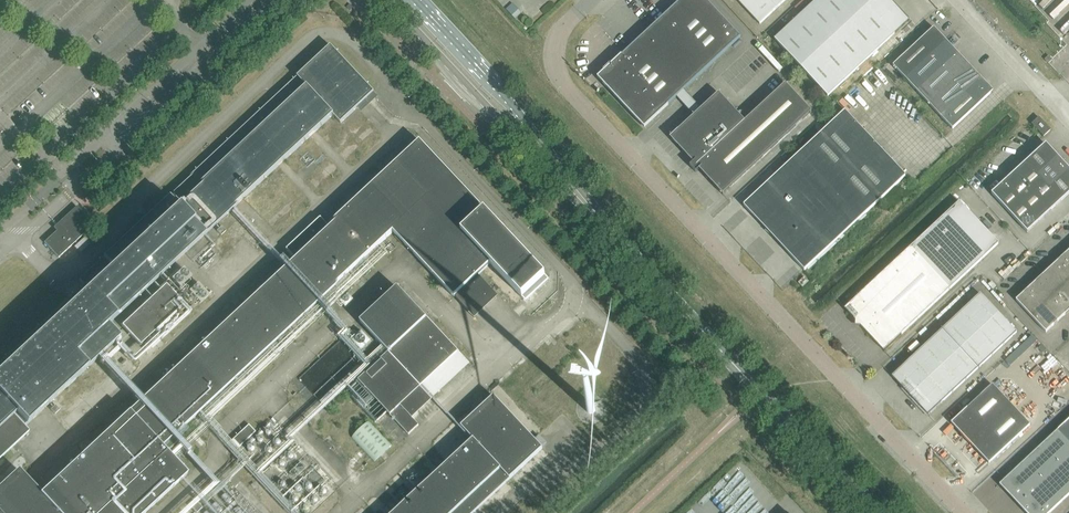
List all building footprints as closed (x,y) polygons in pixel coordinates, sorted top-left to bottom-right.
[(683,90),(740,37),(706,0),(681,0),(622,55),(621,54),(597,77),(644,127),(669,105),(668,104),(676,97),(694,115),(701,109),(683,90)] [(785,0),(738,0),(760,24),(785,0)] [(775,39),(793,59),(828,96),(909,20),(890,0),(817,0),(775,39)] [(893,65),(905,78),(946,39),(943,42),(938,36),(940,34),(934,27),(893,65)] [(905,78),(917,91),(958,52),(955,54),(950,49),(952,46),(946,40),(947,40),(946,39),(905,78)] [(29,432),(24,427),(119,338),(107,325),(184,254),(186,252),(207,233),(209,231),(296,149),(298,148),(324,123),(333,115),(341,123),(374,92),(331,45),(79,280),(83,285),(76,291),(66,301),(0,362),(0,459),(29,432)] [(958,52),(917,91),(929,103),(970,65),(970,64),(967,67),(962,61),(964,59),(958,53),(958,52)] [(929,103),(940,116),(982,77),(981,77),(979,79),(973,74),(976,72),(970,65),(929,103)] [(952,129),(987,96),(991,92),(991,91),(990,92),(985,86),(987,84),(981,78),(982,77),(940,116),(952,129)] [(785,83),(745,121),(693,169),(696,172),(699,169),(723,194),(812,112),(785,83)] [(693,169),(745,121),(719,92),(701,109),(694,115),(670,137),(693,162),(690,165),(693,169)] [(743,205),(781,245),(804,270),(906,175),(845,110),(743,205)] [(1051,129),(1039,117),(1032,123),(1044,136),(1051,129)] [(187,475),(166,452),(181,439),(176,434),(193,417),(195,416),(209,403),(211,401),(242,372),(244,371),(270,346),(272,345),(308,311),(310,309),(337,283),(339,282),(358,264),(360,263),(383,241),(385,239),(393,231),(454,297),(455,296),(478,275),(490,263),(524,299),(547,277),(485,211),(420,141),(327,226),(319,217),(285,249),(294,258),(41,493),(18,469),(0,486),(0,512),(145,512),(187,475)] [(1046,143),(1026,161),(1038,174),(1058,156),(1046,143)] [(1044,181),(1050,187),(1068,169),(1068,168),(1058,156),(1038,174),(1044,181)] [(1014,172),(1032,191),(1044,181),(1038,174),(1026,161),(1014,172)] [(1050,187),(1062,200),(1068,194),(1068,169),(1050,187)] [(971,188),(979,183),(972,172),(964,177),(971,188)] [(1014,172),(1003,182),(1021,202),(1032,191),(1014,172)] [(1044,181),(1032,191),(1050,211),(1062,200),(1050,187),(1044,181)] [(1009,212),(1021,202),(1003,182),(991,193),(1009,212)] [(1032,191),(1021,202),(1039,221),(1050,211),(1032,191)] [(884,350),(987,254),(999,243),(960,201),(845,308),(855,320),(855,323),(855,325),(861,326),(884,350)] [(1039,221),(1021,202),(1009,212),(1027,232),(1039,221)] [(58,257),(93,225),(79,210),(76,210),(66,219),(66,222),(44,242),(58,257)] [(221,226),(217,230),(221,235),(226,230),(221,226)] [(1050,268),(1065,284),(1068,280),(1068,266),(1061,257),(1050,268)] [(1065,284),(1050,268),(1039,278),(1054,295),(1065,284)] [(804,277),(798,282),(802,287),(809,281),(804,277)] [(1039,278),(1027,289),(1042,305),(1054,295),(1039,278)] [(166,284),(122,326),(140,345),(155,332),(161,339),(191,311),(166,284)] [(1068,311),(1068,310),(1068,288),(1065,284),(1054,295),(1068,311)] [(389,352),(359,380),(358,380),(387,411),(408,434),(419,425),(413,418),(401,405),(458,351),(426,317),(425,317),(397,287),(360,322),(383,346),(389,352)] [(1031,316),(1042,305),(1027,289),(1016,300),(1031,316)] [(928,415),(987,360),(1017,332),(980,294),(892,376),(928,415)] [(1054,295),(1042,305),(1057,321),(1068,311),(1054,295)] [(1042,305),(1031,316),(1046,332),(1057,321),(1042,305)] [(155,337),(143,348),(146,352),(158,340),(155,337)] [(1030,425),(992,384),(951,423),(961,433),(960,434),(973,447),(973,446),(989,463),(1030,425)] [(542,448),(535,440),(494,396),(493,397),(485,404),(477,411),(461,426),(473,439),(404,503),(402,505),(394,512),(473,512),(542,448)] [(55,405),(51,409),(55,414),(60,409),(55,405)] [(999,484),(1000,485),(1001,484),(1027,512),(1049,512),(1068,494),(1068,419),(1004,480),(999,484)] [(369,421),(352,437),(374,461),(392,445),(369,421)] [(249,424),(230,443),(236,450),(256,432),(249,424)] [(242,452),(237,456),(245,464),(249,460),(242,452)] [(250,461),(246,465),(255,474),(259,471),(250,461)] [(197,502),(192,508),(196,512),(202,507),(197,502)]
